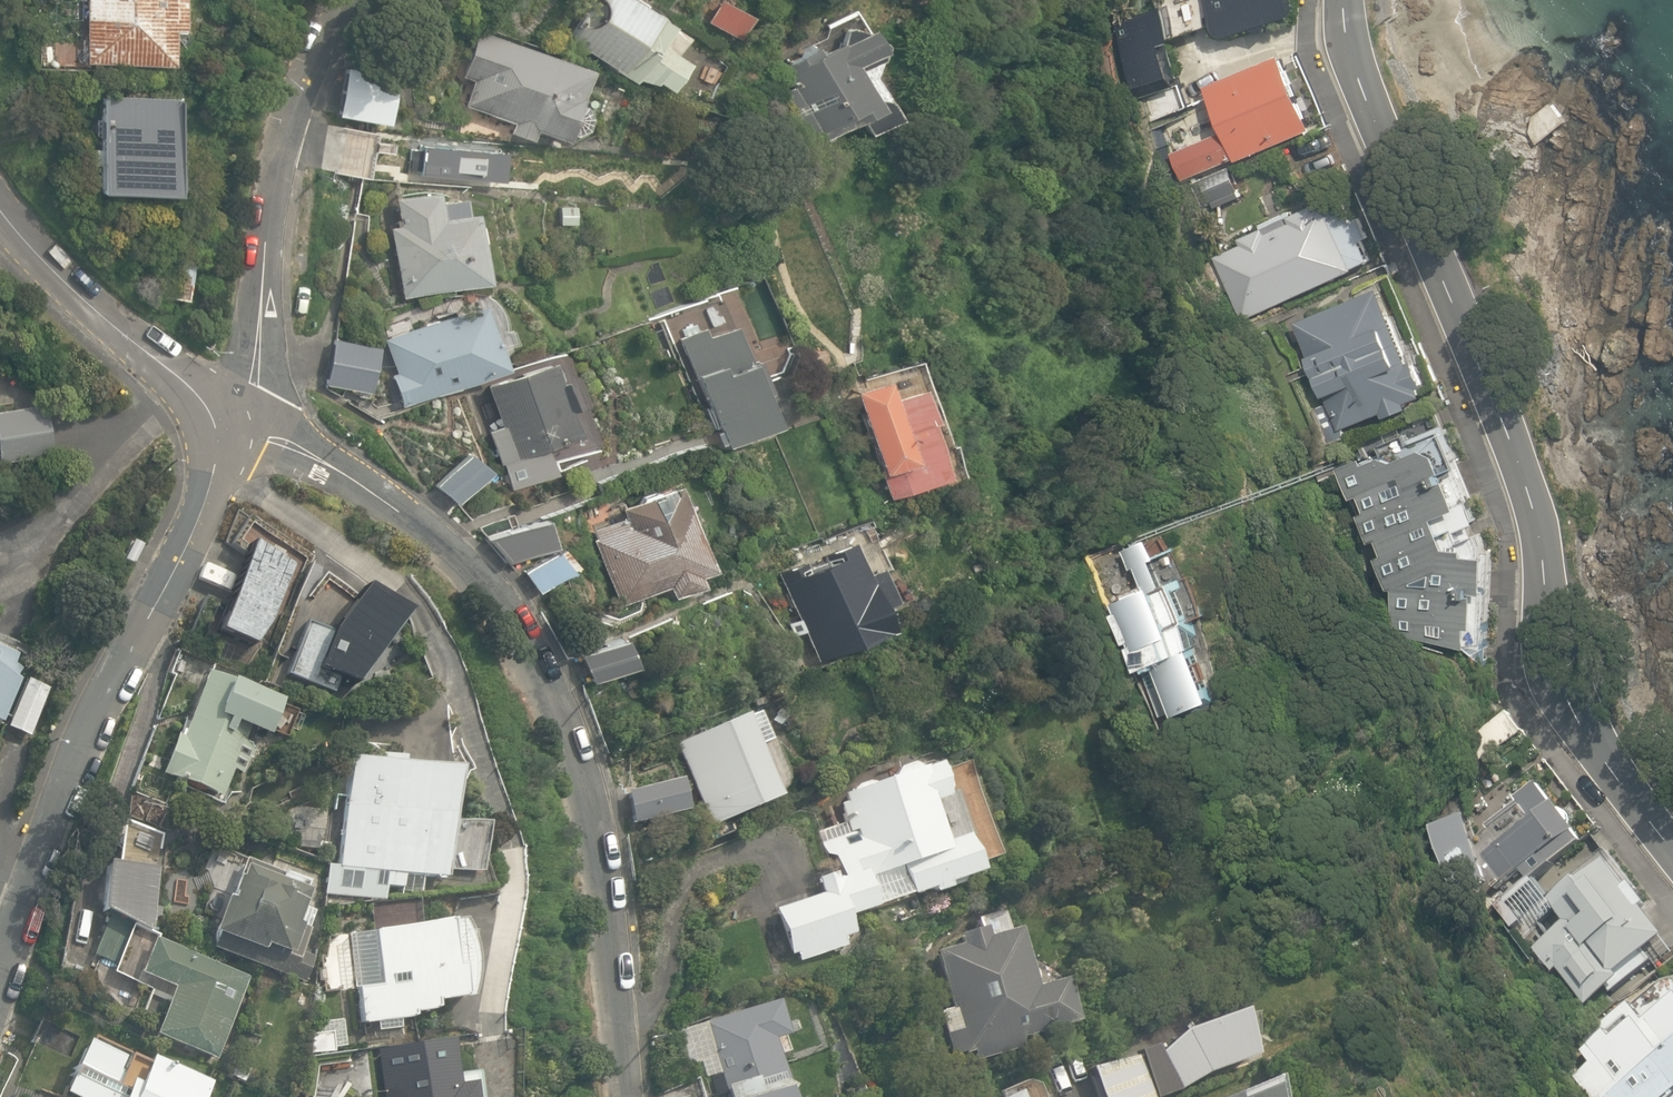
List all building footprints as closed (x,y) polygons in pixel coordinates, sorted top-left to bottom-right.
[(171,64),(172,31),(183,31),(183,0),(87,0),(86,62),(171,64)] [(667,91),(686,62),(673,53),(684,36),(631,0),(591,0),(566,39),(606,65),(605,68),(633,84),(635,80),(652,84),(654,82),(667,91)] [(709,21),(737,36),(749,16),(720,1),(709,21)] [(783,92),(814,146),(859,122),(867,134),(895,118),(871,75),(878,52),(881,50),(868,27),(864,30),(853,8),(826,25),(831,36),(812,46),(806,44),(802,47),(795,60),(781,68),(792,87),(783,92)] [(1297,8),(1248,26),(1257,49),(1294,35),(1297,8)] [(532,128),(563,139),(566,132),(575,135),(586,129),(590,117),(585,105),(576,102),(588,69),(477,31),(462,75),(473,79),(464,104),(511,120),(507,131),(528,138),(532,128)] [(1174,153),(1185,178),(1238,156),(1240,159),(1314,128),(1283,54),(1209,86),(1228,130),(1174,153)] [(361,115),(406,122),(413,74),(368,67),(361,115)] [(1152,96),(1159,118),(1192,104),(1184,83),(1152,96)] [(174,194),(174,97),(99,97),(99,194),(174,194)] [(1532,131),(1539,143),(1567,121),(1554,102),(1536,116),(1532,131)] [(1214,208),(1241,197),(1239,192),(1241,191),(1230,167),(1192,184),(1201,207),(1212,202),(1214,208)] [(388,222),(401,293),(484,277),(471,207),(461,209),(458,193),(436,197),(434,186),(392,193),(398,220),(388,222)] [(1368,232),(1358,211),(1351,214),(1342,195),(1317,207),(1312,198),(1294,207),(1292,203),(1264,216),(1266,221),(1243,232),(1245,238),(1215,253),(1218,259),(1206,264),(1218,290),(1231,284),(1247,317),(1355,265),(1354,263),(1372,255),(1362,235),(1368,232)] [(559,206),(559,223),(575,223),(574,206),(559,206)] [(163,296),(188,300),(195,255),(169,252),(163,296)] [(1314,409),(1329,444),(1350,436),(1347,427),(1387,411),(1389,417),(1415,406),(1413,401),(1429,394),(1428,390),(1440,385),(1421,337),(1409,342),(1385,285),(1298,321),(1332,402),(1314,409)] [(386,367),(399,402),(503,364),(479,299),(380,335),(391,365),(386,367)] [(676,335),(722,441),(771,420),(729,322),(704,333),(700,324),(676,335)] [(599,339),(604,354),(616,350),(611,334),(599,339)] [(325,382),(366,389),(373,344),(332,338),(325,382)] [(486,430),(499,464),(561,441),(568,458),(591,449),(594,440),(583,407),(587,402),(577,376),(571,374),(564,356),(558,349),(541,356),(543,361),(485,383),(501,424),(486,430)] [(848,385),(887,493),(944,473),(924,418),(929,416),(917,383),(886,395),(878,374),(848,385)] [(1396,632),(1487,647),(1493,552),(1486,552),(1487,538),(1470,498),(1475,496),(1456,450),(1460,449),(1450,424),(1413,439),(1411,434),(1385,444),(1389,454),(1372,460),(1369,454),(1342,465),(1355,498),(1365,494),(1372,511),(1366,513),(1377,540),(1383,537),(1390,552),(1380,556),(1392,587),(1397,585),(1396,632)] [(461,450),(434,485),(455,502),(483,467),(461,450)] [(591,535),(617,598),(665,579),(670,590),(697,579),(693,569),(707,563),(674,480),(618,502),(622,511),(590,524),(594,534),(591,535)] [(550,540),(540,513),(482,533),(504,556),(550,540)] [(1114,608),(1164,715),(1215,692),(1192,644),(1200,640),(1172,578),(1166,581),(1154,555),(1160,553),(1151,534),(1126,546),(1134,564),(1138,562),(1147,581),(1116,595),(1121,605),(1114,608)] [(801,624),(813,653),(887,621),(877,599),(891,593),(877,561),(864,566),(850,535),(819,548),(822,554),(805,561),(802,555),(776,567),(796,612),(785,617),(790,628),(801,624)] [(128,560),(137,564),(146,546),(137,541),(128,560)] [(523,567),(537,585),(571,559),(558,542),(553,546),(552,545),(523,567)] [(252,647),(267,624),(288,569),(249,546),(216,632),(252,647)] [(356,597),(323,574),(306,596),(298,593),(275,655),(292,661),(286,677),(333,694),(338,679),(353,685),(403,616),(362,589),(356,597)] [(618,636),(577,655),(590,681),(631,662),(618,636)] [(0,665),(0,718),(14,685),(8,682),(13,673),(0,665)] [(206,672),(181,738),(176,737),(162,774),(224,797),(235,769),(245,773),(256,746),(243,741),(248,729),(268,736),(282,700),(206,672)] [(7,728),(30,737),(49,690),(26,681),(7,728)] [(1484,728),(1497,749),(1524,731),(1509,711),(1484,728)] [(675,745),(709,826),(772,800),(751,748),(762,744),(749,715),(675,745)] [(404,766),(405,754),(382,753),(381,761),(346,758),(337,867),(325,866),(323,895),(385,900),(386,887),(401,888),(400,892),(422,894),(423,877),(446,879),(447,871),(480,874),(484,824),(459,822),(458,833),(450,832),(455,770),(404,766)] [(798,961),(840,947),(837,939),(845,936),(839,918),(908,895),(909,896),(929,890),(931,895),(945,890),(944,886),(974,876),(963,842),(960,843),(964,835),(951,797),(946,794),(941,795),(931,765),(917,770),(907,764),(896,768),(892,778),(872,785),(863,782),(855,783),(851,791),(841,794),(843,802),(836,805),(842,823),(817,832),(825,857),(831,855),(840,882),(835,884),(834,880),(829,882),(827,876),(813,881),(818,895),(774,910),(789,954),(795,952),(798,961)] [(303,777),(285,785),(290,795),(308,787),(303,777)] [(1502,904),(1526,935),(1561,909),(1538,876),(1585,841),(1577,831),(1579,830),(1571,819),(1573,817),(1567,809),(1565,811),(1557,799),(1554,802),(1538,779),(1518,796),(1521,800),(1488,825),(1492,831),(1478,842),(1468,814),(1433,826),(1456,893),(1502,880),(1513,895),(1502,904)] [(626,793),(632,823),(680,813),(673,783),(626,793)] [(267,794),(273,807),(290,798),(284,786),(267,794)] [(232,823),(242,810),(231,801),(221,814),(232,823)] [(1611,980),(1672,934),(1610,853),(1559,892),(1607,956),(1598,963),(1611,980)] [(213,947),(304,981),(313,958),(300,954),(309,930),(294,924),(306,892),(279,882),(282,874),(245,861),(238,880),(235,879),(230,894),(232,894),(230,900),(225,898),(212,933),(217,935),(213,947)] [(106,864),(101,911),(151,934),(153,917),(161,918),(162,906),(152,905),(156,869),(106,864)] [(971,1050),(974,1060),(1020,1047),(1017,1038),(1071,1023),(1059,981),(1032,989),(1015,930),(1004,933),(998,912),(975,918),(978,929),(958,935),(961,944),(936,952),(952,1008),(940,1011),(952,1055),(971,1050)] [(462,932),(457,920),(372,931),(379,985),(356,988),(361,1025),(413,1019),(413,1015),(433,1012),(432,1004),(468,998),(470,988),(471,975),(471,961),(470,957),(473,933),(462,932)] [(100,935),(93,956),(117,964),(124,943),(100,935)] [(154,1032),(216,1059),(251,978),(155,937),(139,974),(173,989),(154,1032)] [(1588,1096),(1672,1096),(1672,1000),(1647,1020),(1632,1004),(1584,1039),(1588,1047),(1583,1051),(1593,1064),(1573,1079),(1588,1096)] [(770,1040),(784,1036),(775,1002),(702,1023),(717,1074),(709,1077),(715,1096),(719,1096),(724,1096),(786,1096),(770,1040)] [(1150,1058),(1171,1092),(1203,1073),(1251,1056),(1234,1012),(1178,1032),(1150,1058)] [(34,1041),(72,1057),(81,1036),(43,1020),(34,1041)] [(331,1049),(330,1034),(310,1036),(311,1051),(331,1049)] [(383,1096),(472,1096),(470,1083),(455,1085),(449,1040),(377,1049),(383,1096)] [(85,1042),(63,1095),(69,1096),(206,1096),(211,1083),(148,1057),(144,1066),(85,1042)] [(1100,1096),(1144,1096),(1148,1095),(1133,1057),(1089,1069),(1100,1096)] [(245,1083),(250,1069),(234,1064),(230,1078),(245,1083)] [(1268,1078),(1223,1096),(1276,1096),(1268,1078)] [(1030,1085),(1020,1084),(1000,1093),(1002,1096),(1035,1096),(1030,1085)]
